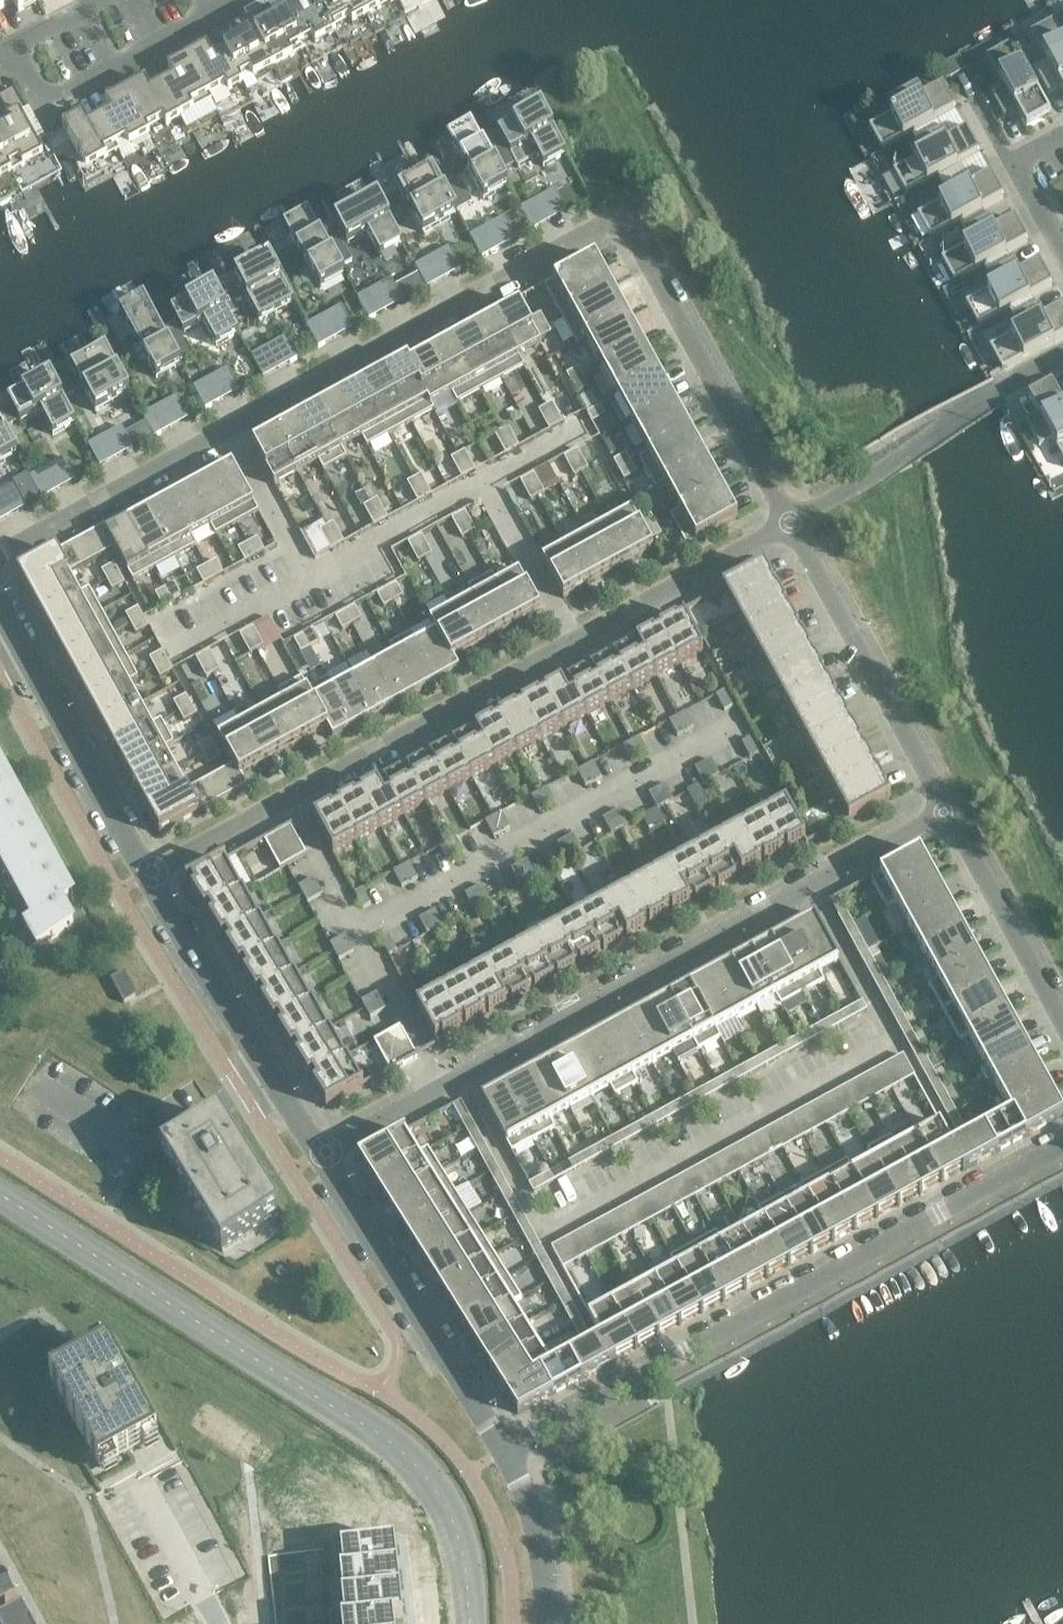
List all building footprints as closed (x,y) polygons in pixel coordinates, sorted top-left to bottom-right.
[(37,0),(0,0),(0,5),(1,8),(13,2),(18,12),(38,1),(37,0)] [(317,0),(292,0),(297,10),(286,16),(304,49),(305,49),(301,43),(312,37),(315,43),(335,32),(317,0)] [(335,32),(336,32),(333,26),(349,17),(352,23),(366,15),(358,0),(317,0),(335,32)] [(366,15),(367,15),(364,9),(374,3),(377,9),(394,0),(358,0),(366,15)] [(274,22),(269,12),(249,23),(273,66),(274,66),(270,60),(287,51),(290,57),(304,49),(286,16),(274,22)] [(1062,91),(1062,35),(1054,19),(1030,32),(1046,61),(1034,68),(1048,94),(1060,87),(1062,91)] [(273,66),(249,23),(229,34),(235,44),(224,50),(242,83),(243,83),(239,77),(250,71),(253,77),(273,66)] [(1016,111),(1026,129),(1050,116),(1010,43),(986,56),(1002,85),(990,92),(1004,118),(1016,111)] [(212,56),(207,46),(187,57),(211,100),(212,100),(208,94),(225,85),(228,91),(242,83),(224,50),(212,56)] [(211,100),(187,57),(167,67),(173,77),(161,84),(180,117),(181,117),(177,111),(188,105),(191,111),(211,100)] [(957,58),(943,66),(949,78),(964,70),(957,58)] [(150,90),(145,80),(125,91),(149,134),(150,133),(146,128),(163,119),(166,125),(180,117),(161,84),(150,90)] [(899,111),(869,127),(882,150),(955,110),(942,87),(924,96),(917,84),(892,98),(899,111)] [(11,172),(25,165),(22,159),(39,149),(34,141),(35,141),(20,113),(24,111),(12,90),(0,97),(0,99),(9,117),(0,122),(0,125),(4,133),(0,135),(0,152),(11,172)] [(149,134),(125,91),(105,101),(111,111),(99,118),(118,151),(119,150),(115,145),(126,139),(129,145),(149,134)] [(533,96),(491,119),(498,132),(498,133),(510,155),(517,168),(538,157),(543,167),(566,154),(552,128),(545,117),(541,109),(540,110),(533,96)] [(88,124),(83,114),(62,125),(78,154),(79,154),(83,162),(101,153),(104,158),(118,151),(99,118),(88,124)] [(446,132),(483,199),(508,186),(471,118),(446,132)] [(923,155),(893,171),(906,194),(979,154),(966,131),(948,141),(941,128),(916,142),(923,155)] [(11,172),(0,152),(0,178),(11,172)] [(452,163),(436,171),(442,182),(458,174),(452,163)] [(398,188),(422,233),(457,214),(432,169),(398,188)] [(990,175),(917,215),(930,238),(951,227),(960,222),(964,230),(987,217),(983,209),(1003,198),(990,175)] [(460,183),(447,191),(457,209),(471,202),(460,183)] [(334,222),(347,245),(367,233),(380,256),(402,244),(378,198),(334,222)] [(527,205),(521,208),(533,230),(539,226),(527,205)] [(283,221),(320,289),(345,275),(307,207),(283,221)] [(962,247),(941,259),(954,282),(1027,243),(1014,219),(996,229),(990,216),(987,217),(964,230),(971,243),(962,247)] [(475,232),(470,236),(482,258),(488,254),(475,232)] [(449,248),(442,252),(454,273),(461,269),(449,248)] [(1007,254),(984,266),(988,274),(1011,261),(1007,254)] [(234,277),(259,322),(294,303),(269,258),(234,277)] [(611,287),(595,258),(544,286),(560,315),(611,287)] [(995,287),(965,303),(978,326),(999,315),(1008,310),(1012,318),(1035,305),(1031,298),(1051,287),(1038,263),(1021,273),(1014,260),(988,274),(995,287)] [(627,316),(611,287),(560,315),(575,344),(585,339),(627,316)] [(170,312),(183,334),(203,323),(216,346),(238,333),(229,315),(220,298),(214,288),(170,312)] [(236,289),(220,298),(229,315),(238,310),(234,303),(241,299),(236,289)] [(363,294),(357,298),(369,319),(375,316),(363,294)] [(119,310),(156,378),(181,365),(144,297),(119,310)] [(989,347),(1002,370),(1062,337),(1062,308),(1062,307),(1045,317),(1038,304),(1035,305),(1012,318),(1019,331),(1010,336),(989,347)] [(529,322),(519,305),(496,318),(518,358),(541,345),(537,338),(533,330),(529,322)] [(540,316),(529,322),(533,330),(544,324),(540,316)] [(642,345),(627,316),(585,339),(601,368),(642,345)] [(524,368),(518,358),(496,318),(475,330),(502,380),(524,368)] [(313,322),(307,326),(318,347),(325,344),(313,322)] [(549,331),(544,324),(533,330),(537,338),(549,331)] [(502,380),(475,330),(453,342),(480,392),(502,380)] [(285,337),(278,341),(290,363),(297,359),(285,337)] [(480,392),(453,342),(431,353),(453,393),(459,404),(480,392)] [(658,374),(642,345),(601,368),(616,396),(658,374)] [(70,366),(95,412),(130,393),(105,347),(70,366)] [(453,393),(431,353),(410,365),(407,360),(407,361),(431,405),(453,393)] [(434,411),(431,405),(407,361),(384,373),(412,423),(434,411)] [(579,367),(566,374),(571,384),(584,377),(579,367)] [(412,423),(384,373),(362,385),(390,436),(412,423)] [(674,402),(658,374),(616,396),(632,425),(674,402)] [(7,401),(19,424),(40,412),(52,435),(75,423),(50,377),(7,401)] [(571,384),(577,394),(589,387),(584,377),(571,384)] [(1028,396),(1038,414),(1025,421),(1039,446),(1052,439),(1062,460),(1062,404),(1052,383),(1028,396)] [(200,384),(193,387),(205,409),(211,405),(200,384)] [(390,436),(362,385),(341,397),(362,437),(368,447),(390,436)] [(362,437),(341,397),(319,409),(341,449),(362,437)] [(690,431),(674,402),(632,425),(648,454),(690,431)] [(552,403),(545,407),(555,426),(562,422),(552,403)] [(587,412),(592,422),(605,415),(600,406),(587,412)] [(538,410),(549,430),(555,426),(545,407),(538,410)] [(346,459),(341,449),(319,409),(297,421),(319,461),(325,471),(346,459)] [(149,411),(142,415),(155,437),(161,433),(149,411)] [(319,461),(297,421),(275,433),(297,473),(319,461)] [(17,454),(0,423),(0,464),(17,454)] [(121,427),(115,431),(126,452),(133,449),(121,427)] [(508,427),(501,430),(512,450),(519,446),(508,427)] [(494,434),(505,453),(512,450),(501,430),(494,434)] [(706,460),(690,431),(648,454),(639,459),(654,488),(664,483),(706,460)] [(297,473),(275,433),(252,445),(274,485),(297,473)] [(570,453),(581,472),(588,469),(577,450),(570,453)] [(458,454),(468,473),(475,470),(464,451),(458,454)] [(564,457),(574,476),(581,472),(570,453),(564,457)] [(451,458),(461,477),(468,473),(458,454),(451,458)] [(626,454),(613,461),(619,470),(631,463),(626,454)] [(721,489),(706,460),(664,483),(679,512),(721,489)] [(259,512),(232,462),(210,474),(237,524),(259,512)] [(619,470),(624,480),(637,473),(631,463),(619,470)] [(37,473),(30,477),(42,498),(48,495),(37,473)] [(527,477),(537,496),(544,493),(534,473),(527,477)] [(237,524),(210,474),(189,486),(211,525),(216,535),(237,524)] [(28,475),(13,483),(25,505),(40,497),(28,475)] [(420,475),(414,478),(424,498),(431,494),(420,475)] [(520,481),(530,500),(537,496),(527,477),(520,481)] [(407,482),(417,501),(424,498),(414,478),(407,482)] [(211,525),(189,486),(168,497),(190,537),(211,525)] [(737,518),(721,489),(679,512),(670,517),(686,546),(737,518)] [(361,507),(363,506),(370,502),(365,493),(356,498),(361,507)] [(195,546),(190,537),(168,497),(148,508),(175,558),(195,546)] [(377,499),(370,502),(380,521),(387,518),(377,499)] [(363,506),(373,525),(380,521),(370,502),(363,506)] [(175,558),(148,508),(127,520),(154,569),(175,558)] [(631,510),(608,522),(630,562),(653,550),(647,539),(643,532),(639,524),(631,510)] [(458,515),(468,534),(475,530),(465,511),(458,515)] [(451,519),(461,538),(468,534),(458,515),(451,519)] [(650,518),(639,524),(643,532),(655,525),(650,518)] [(154,569),(127,520),(108,530),(105,526),(104,526),(115,547),(114,548),(115,549),(132,581),(154,569)] [(333,522),(326,526),(337,545),(344,542),(333,522)] [(630,562),(608,522),(586,534),(608,574),(630,562)] [(659,533),(655,525),(643,532),(647,539),(659,533)] [(115,547),(104,526),(17,574),(28,595),(68,573),(69,574),(115,549),(114,548),(115,547)] [(319,530),(330,549),(337,545),(326,526),(319,530)] [(608,574),(586,534),(565,546),(586,586),(608,574)] [(414,539),(425,558),(432,554),(421,535),(414,539)] [(264,550),(257,538),(247,543),(254,556),(264,550)] [(407,543),(418,562),(425,558),(414,539),(407,543)] [(238,548),(244,561),(254,556),(247,543),(238,548)] [(586,586),(565,546),(542,559),(563,599),(586,586)] [(223,573),(216,560),(206,566),(213,578),(223,573)] [(114,564),(101,571),(107,580),(119,573),(114,564)] [(196,571),(203,584),(213,578),(206,566),(196,571)] [(777,591),(764,567),(722,589),(735,613),(777,591)] [(540,611),(519,571),(496,584),(517,624),(540,611)] [(68,573),(28,595),(40,617),(80,595),(69,574),(68,573)] [(119,573),(107,580),(112,590),(125,583),(119,573)] [(468,585),(474,596),(495,636),(517,624),(496,584),(490,573),(468,585)] [(181,595),(174,583),(165,588),(171,601),(181,595)] [(386,589),(393,601),(403,596),(396,583),(386,589)] [(155,593),(162,606),(171,601),(165,588),(155,593)] [(377,594),(383,607),(393,601),(386,589),(377,594)] [(90,590),(80,595),(40,617),(52,638),(101,611),(90,590)] [(789,614),(777,591),(735,613),(748,636),(789,614)] [(495,636),(474,596),(452,608),(474,648),(495,636)] [(345,612),(352,624),(361,619),(355,606),(345,612)] [(138,607),(125,614),(130,624),(143,617),(138,607)] [(474,648),(452,608),(429,620),(435,632),(436,631),(452,659),(453,659),(474,648)] [(113,633),(101,611),(52,638),(64,660),(113,633)] [(335,617),(342,630),(352,624),(345,612),(335,617)] [(802,637),(789,614),(748,636),(760,659),(802,637)] [(143,617),(130,624),(136,634),(148,627),(143,617)] [(703,652),(685,619),(677,623),(676,621),(659,630),(679,665),(703,652)] [(263,646),(253,627),(246,631),(257,650),(263,646)] [(303,634),(310,647),(320,642),(313,629),(303,634)] [(679,665),(659,630),(660,632),(654,636),(653,633),(636,642),(656,678),(679,665)] [(239,634),(250,654),(257,650),(246,631),(239,634)] [(436,631),(435,632),(416,642),(437,682),(459,670),(453,659),(452,659),(436,631)] [(125,655),(113,633),(64,660),(76,682),(125,655)] [(390,644),(395,654),(417,694),(437,682),(416,642),(410,633),(390,644)] [(293,640),(300,652),(310,647),(303,634),(293,640)] [(815,660),(802,637),(760,659),(773,682),(815,660)] [(656,678),(636,642),(636,643),(637,645),(631,648),(630,646),(613,655),(633,690),(656,678)] [(149,658),(154,668),(167,661),(162,651),(149,658)] [(220,670),(209,651),(202,655),(213,674),(220,670)] [(417,694),(395,654),(374,665),(396,705),(417,694)] [(137,677),(125,655),(76,682),(88,704),(128,682),(137,677)] [(195,658),(206,677),(213,674),(202,655),(195,658)] [(633,690),(613,655),(614,658),(608,661),(607,658),(590,667),(610,703),(633,690)] [(827,683),(815,660),(773,682),(785,705),(827,683)] [(167,661),(154,668),(160,678),(172,671),(167,661)] [(396,705),(374,665),(353,677),(375,716),(396,705)] [(610,703),(590,667),(590,668),(591,670),(585,673),(584,671),(567,680),(587,715),(610,703)] [(278,689),(284,700),(306,739),(326,728),(332,740),(334,739),(306,688),(307,687),(301,676),(278,689)] [(375,716),(353,677),(333,688),(354,728),(375,716)] [(308,689),(307,687),(306,688),(334,739),(354,728),(333,688),(327,678),(308,689)] [(587,715),(567,680),(568,683),(562,686),(561,683),(544,692),(564,728),(587,715)] [(140,704),(128,682),(88,704),(100,726),(140,704)] [(840,706),(827,683),(785,705),(798,728),(840,706)] [(732,706),(724,691),(716,695),(724,711),(732,706)] [(564,728),(544,692),(544,693),(545,695),(539,698),(538,696),(521,705),(541,740),(564,728)] [(186,695),(173,702),(178,712),(191,705),(186,695)] [(306,739),(284,700),(262,712),(284,751),(306,739)] [(152,726),(140,704),(100,726),(112,748),(152,726)] [(191,705),(178,712),(184,721),(196,715),(191,705)] [(541,740),(521,705),(522,708),(516,711),(515,709),(498,718),(518,753),(541,740)] [(852,729),(840,706),(798,728),(811,751),(852,729)] [(284,751),(262,712),(240,724),(262,763),(284,751)] [(693,728),(685,712),(677,717),(685,732),(693,728)] [(685,732),(677,717),(669,721),(677,736),(685,732)] [(518,753),(498,718),(499,720),(493,723),(492,721),(475,730),(495,766),(518,753)] [(161,721),(152,726),(112,748),(124,770),(164,748),(173,743),(161,721)] [(262,763),(240,724),(217,736),(233,765),(234,767),(236,765),(241,775),(262,763)] [(865,752),(852,729),(811,751),(823,774),(865,752)] [(495,766),(475,730),(475,731),(476,733),(470,736),(469,734),(452,743),(472,778),(495,766)] [(647,753),(639,737),(631,742),(639,757),(647,753)] [(758,753),(750,738),(742,742),(750,758),(758,753)] [(210,739),(197,746),(202,755),(215,748),(210,739)] [(639,757),(631,742),(623,746),(631,761),(639,757)] [(472,778),(452,743),(453,745),(447,749),(446,746),(429,755),(449,791),(472,778)] [(176,770),(164,748),(124,770),(136,792),(176,770)] [(215,748),(202,755),(208,765),(220,758),(215,748)] [(877,775),(865,752),(823,774),(836,797),(877,775)] [(449,791),(429,755),(429,756),(430,758),(424,761),(423,759),(407,768),(426,803),(449,791)] [(711,759),(703,764),(711,779),(719,775),(711,759)] [(601,778),(593,762),(585,767),(593,782),(601,778)] [(711,779),(703,764),(695,768),(703,783),(711,779)] [(234,767),(233,765),(187,791),(188,792),(148,813),(159,834),(247,786),(241,775),(236,765),(234,767)] [(593,782),(585,767),(577,771),(585,787),(593,782)] [(426,803),(407,768),(406,768),(407,771),(401,774),(400,771),(384,780),(403,816),(426,803)] [(188,792),(187,791),(176,770),(136,792),(148,813),(188,792)] [(0,775),(0,796),(9,791),(0,775)] [(891,798),(877,775),(836,797),(849,821),(891,798)] [(403,816),(384,780),(383,781),(384,783),(378,786),(377,784),(361,793),(380,828),(403,816)] [(665,784),(657,789),(665,804),(673,800),(665,784)] [(556,803),(547,788),(539,792),(547,807),(556,803)] [(665,804),(657,789),(649,793),(657,809),(665,804)] [(9,791),(0,796),(0,824),(21,813),(9,791)] [(547,807),(539,792),(531,796),(539,812),(547,807)] [(380,828),(361,793),(360,793),(361,796),(355,799),(354,797),(338,806),(357,841),(380,828)] [(805,839),(786,804),(762,817),(781,852),(782,852),(780,850),(786,847),(787,849),(805,839)] [(357,841),(338,806),(337,806),(338,808),(332,811),(331,809),(313,819),(333,854),(357,841)] [(619,810),(611,814),(619,829),(627,825),(619,810)] [(21,813),(0,824),(0,852),(32,835),(21,813)] [(510,828),(501,813),(493,817),(502,832),(510,828)] [(619,829),(611,814),(603,818),(611,834),(619,829)] [(502,832),(493,817),(485,822),(493,837),(502,832)] [(781,852),(762,817),(739,830),(758,865),(759,865),(757,862),(763,859),(764,861),(781,852)] [(306,855),(290,826),(263,840),(279,870),(306,855)] [(758,865),(739,830),(716,842),(735,878),(736,877),(734,875),(740,872),(741,874),(758,865)] [(32,835),(0,852),(0,862),(8,876),(44,856),(32,835)] [(573,835),(565,839),(573,854),(581,850),(573,835)] [(464,853),(455,838),(447,842),(456,858),(464,853)] [(573,854),(565,839),(557,844),(565,859),(573,854)] [(456,858),(447,842),(439,847),(448,862),(456,858)] [(735,878),(716,842),(693,855),(712,890),(713,890),(711,887),(717,884),(718,887),(735,878)] [(935,879),(920,852),(870,879),(885,906),(894,901),(935,879)] [(712,890),(693,855),(670,867),(689,903),(690,902),(688,900),(694,897),(695,899),(712,890)] [(56,878),(44,856),(8,876),(20,898),(56,878)] [(527,860),(519,864),(527,880),(535,875),(527,860)] [(241,890),(225,861),(190,880),(195,890),(206,910),(208,909),(243,890),(242,889),(241,890)] [(418,878),(409,863),(401,867),(410,883),(418,878)] [(527,880),(519,864),(511,869),(519,884),(527,880)] [(410,883),(401,867),(393,872),(402,887),(410,883)] [(689,903),(670,867),(647,880),(666,915),(667,915),(665,912),(671,909),(672,912),(689,903)] [(68,900),(56,878),(20,898),(31,919),(24,923),(24,924),(68,900)] [(318,886),(313,878),(298,887),(302,895),(318,886)] [(949,906),(935,879),(894,901),(909,928),(949,906)] [(666,915),(647,880),(624,892),(643,928),(644,927),(642,925),(648,922),(649,924),(666,915)] [(481,885),(473,889),(481,905),(489,900),(481,885)] [(322,894),(318,886),(302,895),(307,903),(322,894)] [(371,904),(362,889),(354,893),(363,908),(371,904)] [(481,905),(473,889),(465,894),(473,909),(481,905)] [(258,918),(243,890),(208,909),(213,917),(212,917),(223,938),(225,937),(260,918),(260,917),(258,918)] [(643,928),(624,892),(601,905),(620,940),(621,940),(619,938),(625,934),(627,937),(643,928)] [(838,898),(831,901),(839,915),(846,912),(838,898)] [(69,901),(68,900),(24,924),(37,947),(73,927),(61,905),(69,901)] [(620,940),(601,905),(578,917),(597,953),(598,953),(596,950),(602,947),(603,949),(620,940)] [(964,932),(949,906),(909,928),(924,954),(964,932)] [(435,910),(427,915),(435,930),(443,925),(435,910)] [(435,930),(427,915),(419,919),(427,934),(435,930)] [(597,953),(578,917),(555,930),(574,966),(575,965),(573,963),(579,960),(581,962),(597,953)] [(840,961),(816,917),(794,929),(818,973),(840,961)] [(276,946),(260,918),(225,937),(230,945),(241,966),(243,965),(278,946),(277,945),(276,946)] [(823,982),(818,973),(794,929),(773,941),(802,994),(823,982)] [(574,966),(555,930),(532,943),(551,978),(552,978),(550,975),(556,972),(558,975),(574,966)] [(978,959),(964,932),(924,954),(938,981),(978,959)] [(349,944),(345,936),(330,944),(334,952),(349,944)] [(380,940),(388,956),(396,951),(388,936),(380,940)] [(860,936),(851,941),(859,955),(867,951),(860,936)] [(802,994),(773,941),(753,952),(776,995),(782,1005),(802,994)] [(551,978),(532,943),(509,955),(528,991),(529,990),(528,988),(533,985),(535,987),(551,978)] [(354,952),(349,944),(334,952),(338,960),(354,952)] [(293,973),(278,946),(243,965),(247,973),(258,993),(260,993),(295,973),(293,973)] [(875,965),(867,951),(859,955),(867,969),(875,965)] [(776,995),(753,952),(732,963),(756,1007),(776,995)] [(528,991),(509,955),(486,968),(505,1003),(506,1003),(505,1000),(510,997),(512,1000),(528,991)] [(993,986),(978,959),(938,981),(929,986),(943,1013),(993,986)] [(756,1007),(732,963),(711,975),(735,1018),(756,1007)] [(505,1003),(486,968),(463,980),(482,1016),(483,1015),(482,1013),(487,1010),(489,1012),(505,1003)] [(123,971),(110,979),(123,1003),(137,996),(123,971)] [(310,1001),(295,973),(260,993),(276,1021),(278,1020),(312,1001),(312,1000),(310,1001)] [(735,1018),(711,975),(691,986),(714,1029),(735,1018)] [(482,1016),(463,980),(440,993),(459,1028),(460,1028),(459,1026),(464,1022),(466,1025),(482,1016)] [(720,1039),(714,1029),(691,986),(670,997),(694,1041),(699,1050),(720,1039)] [(1008,1013),(993,986),(943,1013),(958,1040),(967,1035),(1008,1013)] [(889,990),(880,994),(888,1008),(896,1004),(889,990)] [(381,1001),(376,993),(361,1002),(365,1010),(381,1001)] [(459,1028),(440,993),(416,1006),(434,1039),(441,1035),(443,1037),(459,1028)] [(694,1041),(670,997),(649,1009),(673,1052),(694,1041)] [(328,1029),(312,1001),(278,1020),(282,1029),(293,1049),(295,1048),(330,1029),(329,1028),(328,1029)] [(385,1009),(381,1001),(365,1010),(370,1018),(385,1009)] [(904,1018),(896,1004),(888,1008),(896,1023),(904,1018)] [(853,1007),(840,1014),(845,1022),(858,1015),(853,1007)] [(673,1052),(649,1009),(628,1020),(652,1063),(673,1052)] [(1022,1039),(1008,1013),(967,1035),(982,1061),(1022,1039)] [(845,1022),(840,1014),(827,1021),(832,1029),(845,1022)] [(652,1063),(628,1020),(608,1031),(631,1075),(652,1063)] [(373,1041),(390,1072),(417,1057),(400,1027),(373,1041)] [(345,1057),(330,1029),(295,1048),(299,1056),(299,1057),(310,1077),(312,1076),(347,1057),(347,1056),(345,1057)] [(812,1029),(799,1036),(803,1045),(816,1038),(812,1029)] [(636,1084),(631,1075),(608,1031),(587,1043),(611,1086),(616,1096),(636,1084)] [(803,1045),(799,1036),(786,1043),(791,1052),(803,1045)] [(1037,1066),(1022,1039),(982,1061),(997,1088),(1037,1066)] [(611,1086),(587,1043),(566,1054),(590,1097),(611,1086)] [(918,1043),(910,1048),(917,1062),(926,1057),(918,1043)] [(770,1052),(757,1059),(762,1067),(775,1060),(770,1052)] [(590,1097),(566,1054),(545,1065),(569,1109),(590,1097)] [(363,1087),(347,1057),(312,1076),(317,1084),(328,1106),(363,1087)] [(933,1072),(926,1057),(917,1062),(925,1076),(933,1072)] [(762,1067),(757,1059),(745,1066),(749,1074),(762,1067)] [(900,1084),(889,1063),(880,1068),(892,1089),(900,1084)] [(569,1109),(545,1065),(525,1077),(549,1120),(569,1109)] [(1051,1093),(1037,1066),(997,1088),(1010,1113),(999,1120),(999,1121),(1051,1093)] [(892,1089),(880,1068),(872,1072),(883,1093),(892,1089)] [(729,1075),(716,1082),(721,1090),(734,1083),(729,1075)] [(554,1130),(549,1120),(525,1077),(504,1088),(533,1141),(554,1130)] [(721,1090),(716,1082),(703,1089),(708,1097),(721,1090)] [(856,1108),(845,1087),(836,1092),(848,1113),(856,1108)] [(533,1141),(504,1088),(482,1100),(511,1153),(533,1141)] [(848,1113),(836,1092),(828,1096),(840,1117),(848,1113)] [(1051,1093),(999,1121),(1012,1144),(1062,1116),(1062,1114),(1051,1093)] [(687,1097),(674,1104),(679,1113),(692,1106),(687,1097)] [(947,1097),(939,1101),(946,1115),(955,1111),(947,1097)] [(468,1117),(460,1103),(453,1107),(461,1121),(468,1117)] [(679,1113),(674,1104),(662,1112),(666,1120),(679,1113)] [(813,1132),(801,1111),(793,1115),(804,1136),(813,1132)] [(963,1125),(955,1111),(946,1115),(954,1130),(963,1125)] [(804,1136),(793,1115),(784,1120),(796,1141),(804,1136)] [(646,1120),(633,1127),(638,1136),(650,1128),(646,1120)] [(1012,1144),(999,1121),(999,1120),(952,1145),(964,1167),(965,1169),(1012,1144)] [(940,1122),(917,1135),(941,1179),(964,1167),(952,1145),(940,1122)] [(638,1136),(633,1127),(620,1134),(625,1143),(638,1136)] [(419,1154),(405,1132),(361,1156),(374,1179),(375,1178),(419,1154)] [(485,1146),(478,1132),(469,1137),(477,1151),(485,1146)] [(769,1156),(758,1135),(749,1139),(761,1160),(769,1156)] [(941,1179),(917,1135),(895,1147),(919,1191),(941,1179)] [(279,1216),(229,1137),(172,1173),(222,1252),(279,1216)] [(868,1149),(873,1159),(897,1203),(919,1191),(895,1147),(890,1137),(868,1149)] [(761,1160),(749,1139),(741,1144),(752,1165),(761,1160)] [(605,1143),(592,1150),(596,1158),(609,1151),(605,1143)] [(493,1160),(485,1146),(477,1151),(485,1165),(493,1160)] [(428,1149),(419,1154),(375,1178),(387,1200),(388,1199),(442,1170),(428,1149)] [(596,1158),(592,1150),(579,1157),(583,1165),(596,1158)] [(725,1180),(713,1159),(705,1163),(717,1184),(725,1180)] [(897,1203),(873,1159),(851,1170),(876,1215),(897,1203)] [(846,1161),(824,1173),(854,1227),(876,1215),(851,1170),(846,1161)] [(717,1184),(705,1163),(697,1168),(708,1189),(717,1184)] [(563,1165),(550,1172),(555,1181),(568,1174),(563,1165)] [(455,1191),(442,1170),(388,1199),(400,1221),(401,1221),(455,1191)] [(555,1181),(550,1172),(537,1179),(542,1188),(555,1181)] [(854,1227),(824,1173),(802,1185),(832,1239),(854,1227)] [(509,1190),(501,1176),(493,1180),(501,1194),(509,1190)] [(681,1204),(670,1183),(661,1187),(673,1208),(681,1204)] [(832,1239),(802,1185),(781,1197),(810,1251),(832,1239)] [(673,1208),(661,1187),(653,1192),(664,1213),(673,1208)] [(517,1204),(509,1190),(501,1194),(509,1209),(517,1204)] [(468,1212),(455,1191),(401,1221),(413,1242),(414,1242),(468,1212)] [(810,1251),(781,1197),(758,1209),(764,1218),(788,1263),(810,1251)] [(638,1228),(626,1206),(618,1211),(629,1232),(638,1228)] [(629,1232),(618,1211),(609,1216),(621,1237),(629,1232)] [(481,1234),(468,1212),(414,1242),(426,1264),(428,1263),(481,1234)] [(788,1263),(764,1218),(742,1230),(766,1275),(788,1263)] [(533,1234),(525,1220),(517,1224),(525,1238),(533,1234)] [(594,1251),(582,1230),(574,1235),(586,1256),(594,1251)] [(766,1275),(742,1230),(720,1242),(744,1287),(766,1275)] [(715,1233),(693,1245),(722,1299),(744,1287),(720,1242),(715,1233)] [(494,1255),(481,1234),(428,1263),(440,1285),(441,1284),(494,1255)] [(541,1248),(533,1234),(525,1238),(533,1253),(541,1248)] [(586,1256),(574,1235),(566,1240),(577,1261),(586,1256)] [(722,1299),(693,1245),(671,1257),(676,1266),(701,1311),(722,1299)] [(508,1276),(494,1255),(441,1284),(453,1306),(454,1306),(508,1276)] [(557,1278),(549,1263),(541,1268),(549,1282),(557,1278)] [(701,1311),(676,1266),(654,1278),(679,1323),(701,1311)] [(521,1297),(508,1276),(454,1306),(466,1327),(467,1327),(511,1303),(521,1297)] [(565,1292),(557,1278),(549,1282),(556,1296),(565,1292)] [(679,1323),(654,1278),(633,1290),(657,1335),(679,1323)] [(657,1335),(633,1290),(611,1302),(635,1347),(657,1335)] [(635,1347),(611,1302),(588,1314),(600,1338),(612,1359),(635,1347)] [(525,1324),(511,1303),(467,1327),(479,1348),(481,1348),(525,1324)] [(581,1321),(573,1307),(565,1312),(573,1326),(581,1321)] [(589,1335),(581,1321),(573,1326),(580,1340),(589,1335)] [(538,1345),(525,1324),(481,1348),(493,1370),(494,1369),(538,1345)] [(614,1362),(612,1359),(600,1338),(554,1363),(555,1364),(567,1387),(614,1362)] [(550,1365),(538,1345),(494,1369),(506,1391),(507,1390),(555,1364),(554,1363),(550,1365)] [(125,1378),(107,1346),(106,1347),(106,1348),(52,1378),(51,1377),(50,1378),(67,1410),(82,1437),(100,1469),(101,1468),(101,1467),(155,1438),(156,1439),(157,1438),(140,1405),(125,1378)] [(567,1387),(555,1364),(507,1390),(520,1413),(567,1387)] [(394,1542),(321,1550),(321,1554),(268,1560),(275,1623),(403,1623),(394,1542)] [(0,1576),(0,1605),(16,1597),(3,1574),(0,1576)] [(22,1608),(0,1620),(0,1623),(31,1623),(22,1608)]
